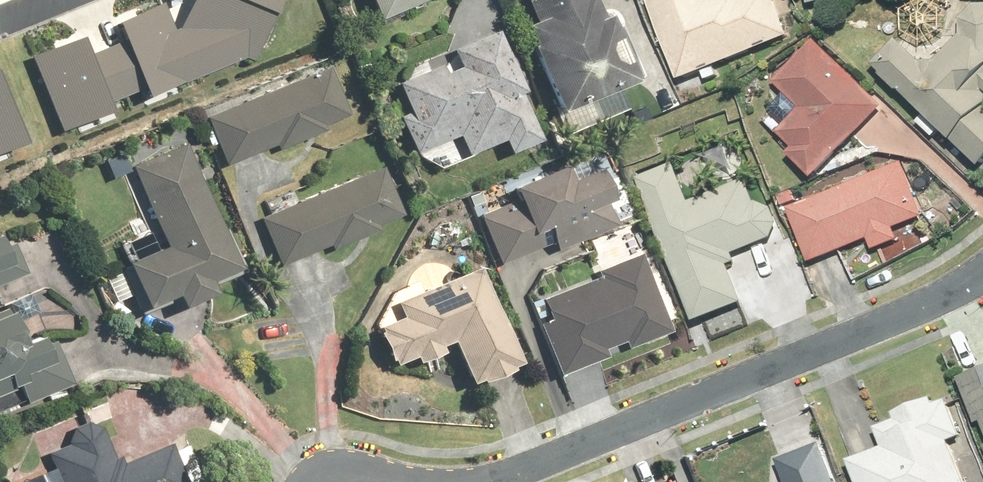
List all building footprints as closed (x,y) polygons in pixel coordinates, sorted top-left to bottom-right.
[(30,57),(63,134),(121,110),(116,99),(147,87),(152,98),(263,53),(284,0),(186,0),(177,17),(172,3),(122,24),(128,38),(96,51),(88,33),(30,57)] [(378,27),(446,0),(367,0),(378,27)] [(552,119),(643,84),(620,25),(608,30),(597,2),(593,4),(592,0),(521,0),(531,27),(519,32),(552,119)] [(677,84),(788,39),(776,10),(766,14),(760,0),(655,0),(645,4),(677,84)] [(807,10),(849,0),(804,0),(807,10)] [(872,66),(982,167),(982,0),(978,0),(976,0),(966,14),(964,30),(941,58),(923,54),(902,34),(872,66)] [(389,93),(410,155),(451,142),(456,158),(496,145),(500,156),(541,142),(505,35),(438,57),(444,75),(389,93)] [(886,106),(809,39),(770,83),(795,105),(773,131),(792,148),(783,157),(816,186),(886,106)] [(32,148),(2,70),(0,71),(0,160),(32,148)] [(327,70),(202,120),(221,167),(273,147),(275,150),(322,132),(320,128),(346,118),(327,70)] [(189,143),(130,166),(163,249),(119,266),(138,314),(167,303),(172,316),(208,302),(202,289),(241,273),(189,143)] [(686,160),(634,180),(692,330),(744,310),(729,272),(737,269),(732,256),(785,236),(760,172),(699,195),(686,160)] [(905,165),(787,210),(808,264),(867,241),(873,255),(899,245),(893,231),(926,219),(905,165)] [(511,207),(476,219),(492,265),(540,249),(543,257),(595,240),(592,232),(615,224),(600,177),(567,188),(560,169),(504,187),(511,207)] [(380,172),(254,221),(273,268),(322,248),(324,253),(377,232),(375,227),(399,218),(380,172)] [(638,262),(536,301),(544,320),(529,326),(552,384),(596,367),(591,354),(616,344),(619,352),(666,334),(638,262)] [(481,270),(391,300),(396,314),(372,322),(389,371),(447,351),(460,389),(515,371),(481,270)] [(0,304),(0,385),(7,382),(5,378),(18,373),(15,366),(43,354),(27,320),(13,326),(2,303),(0,304)] [(958,371),(982,435),(982,362),(958,371)] [(848,452),(860,481),(968,481),(949,435),(961,430),(946,393),(933,398),(930,391),(910,395),(891,406),(894,414),(874,422),(881,439),(848,452)] [(166,444),(116,465),(100,429),(89,422),(79,422),(70,426),(67,443),(42,454),(54,481),(183,481),(166,444)] [(820,438),(776,454),(786,481),(836,481),(820,438)] [(668,474),(647,481),(672,481),(668,474)]
